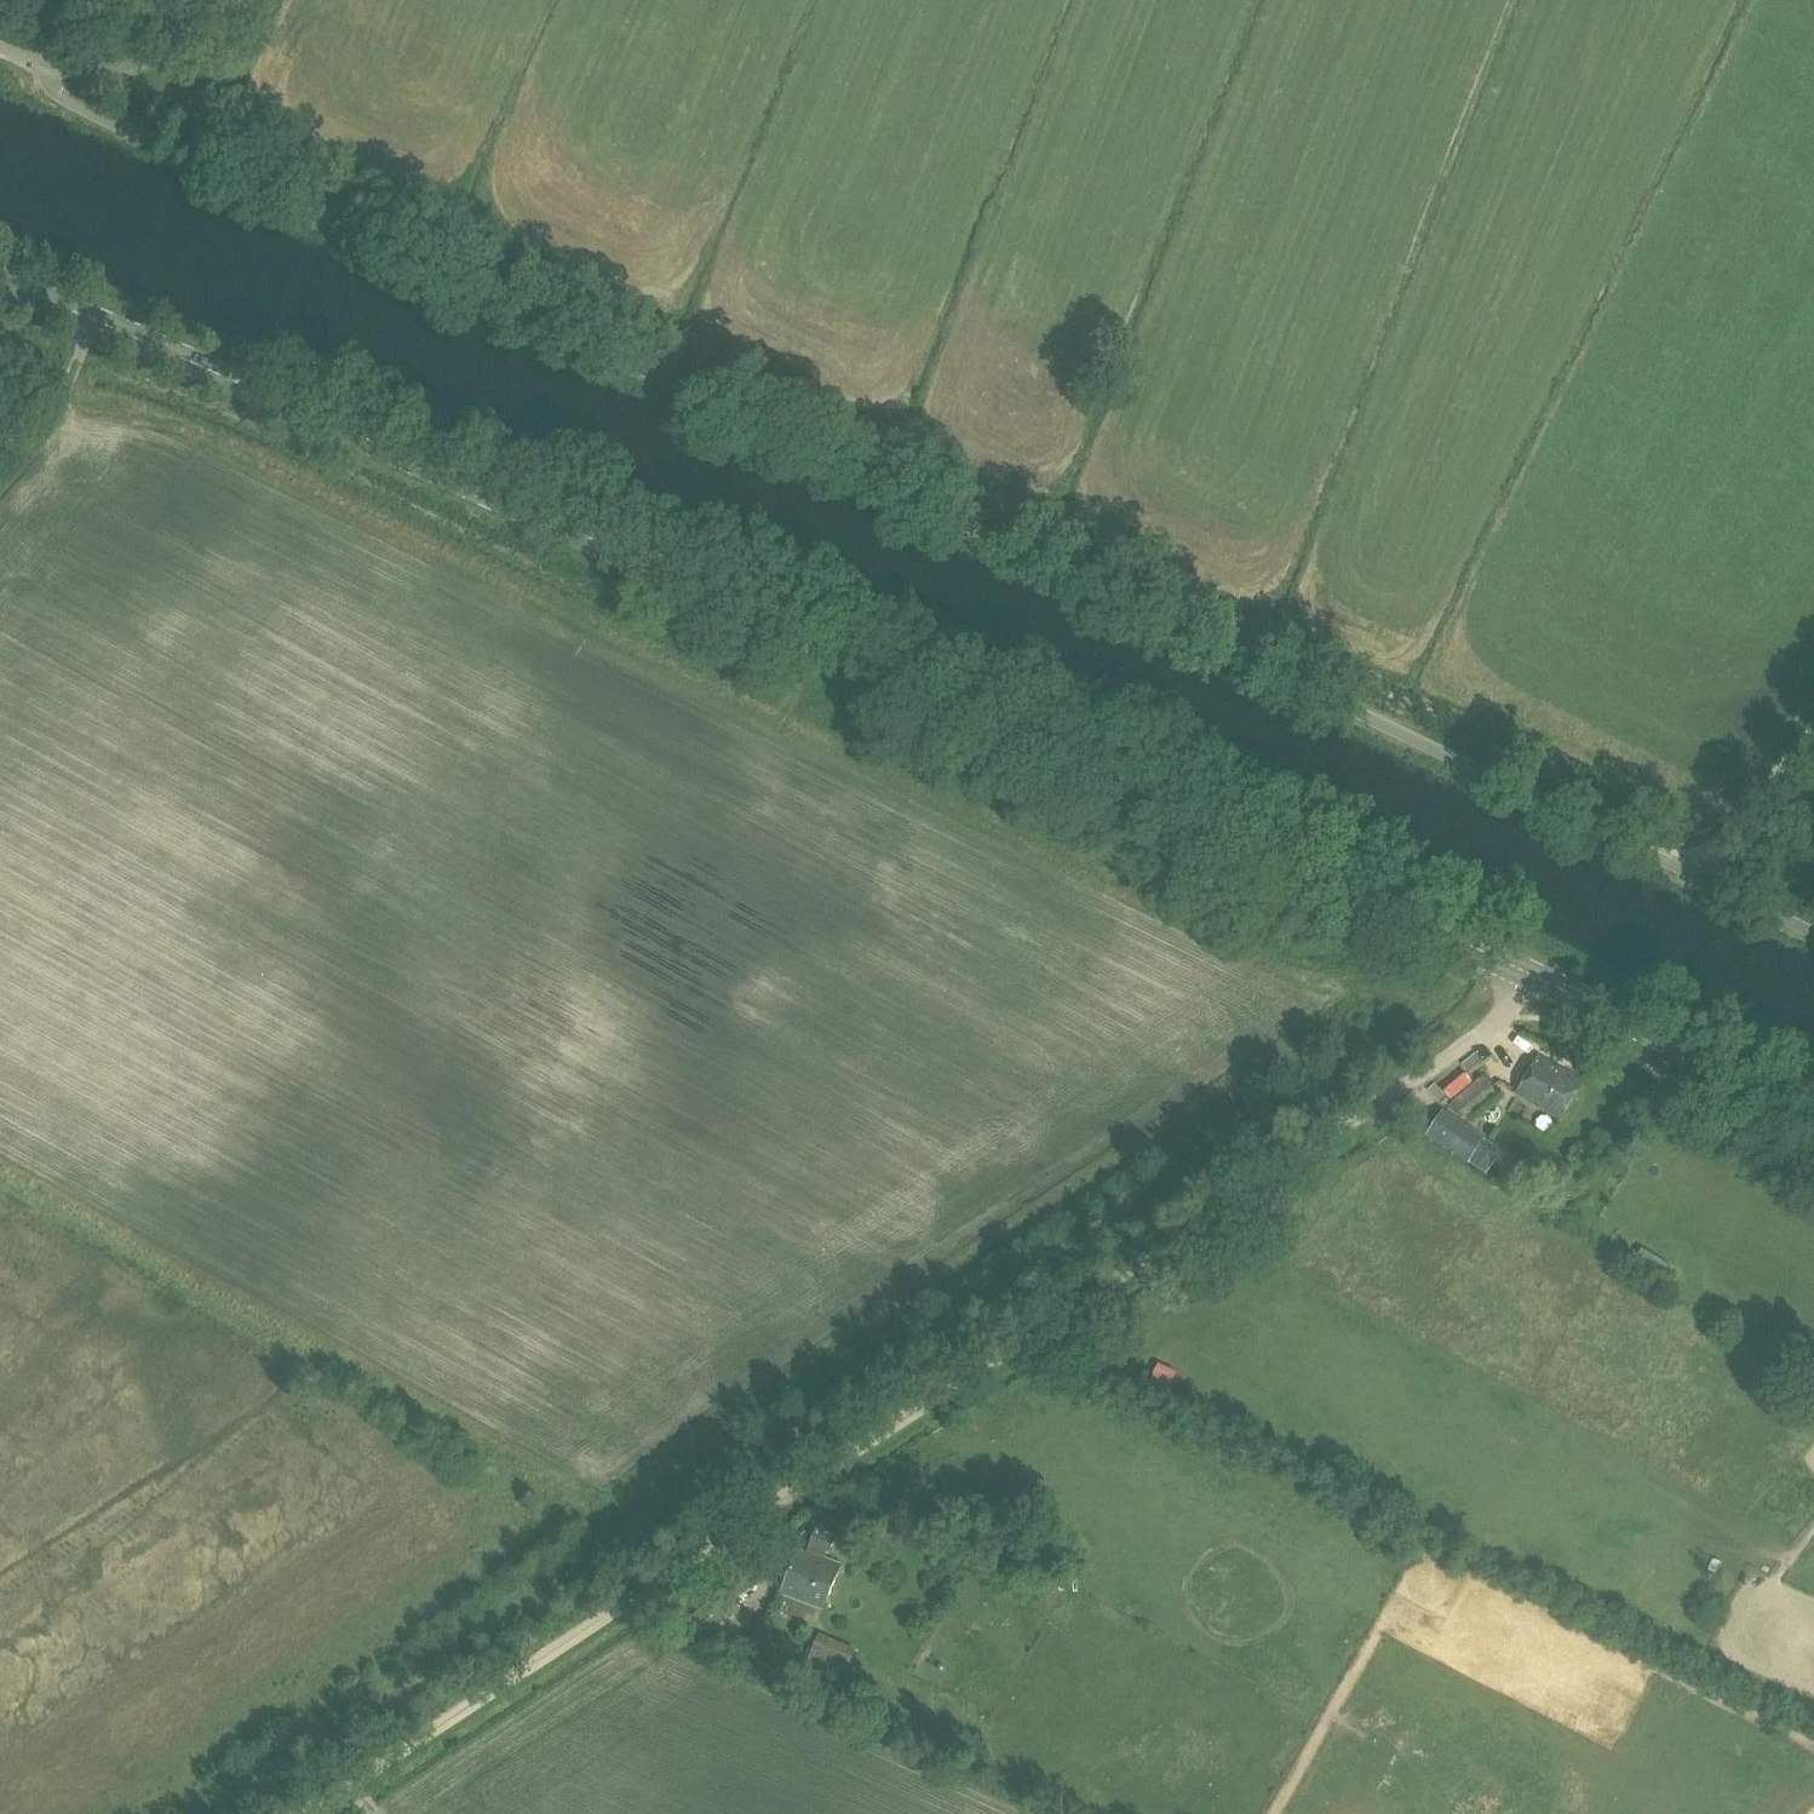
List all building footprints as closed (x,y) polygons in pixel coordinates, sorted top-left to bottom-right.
[(1539,1054),(1517,1092),(1561,1118),(1583,1080),(1539,1054)] [(1486,1081),(1456,1107),(1466,1118),(1496,1093),(1486,1081)] [(1425,1135),(1468,1163),(1484,1137),(1441,1110),(1425,1135)] [(828,1550),(834,1536),(816,1529),(807,1552),(797,1548),(780,1592),(823,1608),(840,1564),(823,1557),(826,1549),(828,1550)] [(733,1597),(755,1582),(741,1563),(686,1601),(707,1632),(740,1606),(733,1597)] [(819,1636),(812,1651),(805,1664),(843,1681),(855,1652),(819,1636)]
